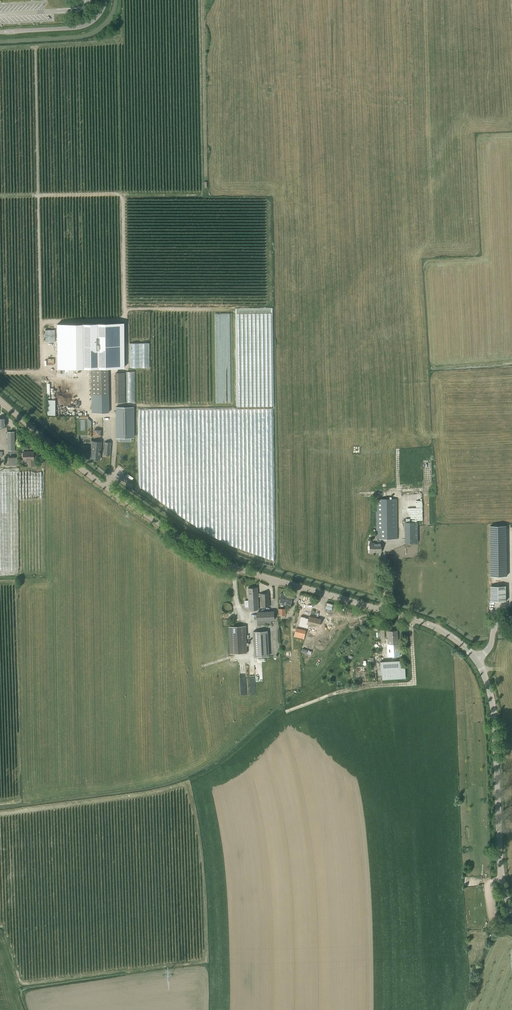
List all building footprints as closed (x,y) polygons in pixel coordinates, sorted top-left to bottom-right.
[(124,324),(57,324),(57,369),(92,369),(108,369),(125,369),(124,324)] [(108,369),(92,369),(92,413),(109,413),(108,369)] [(115,372),(116,402),(125,402),(125,372),(115,372)] [(56,400),(48,401),(48,412),(48,415),(57,415),(57,412),(56,400)] [(116,407),(116,437),(134,437),(134,407),(116,407)] [(92,441),(91,458),(100,459),(102,442),(92,441)] [(34,452),(23,452),(23,460),(28,460),(28,466),(34,466),(33,460),(34,460),(34,452)] [(375,499),(376,539),(398,539),(397,498),(375,499)] [(418,522),(405,522),(405,543),(418,543),(418,522)] [(507,526),(490,526),(490,576),(507,576),(507,526)] [(381,539),(370,539),(370,543),(370,553),(381,552),(381,539)] [(507,586),(491,586),(491,601),(507,601),(507,586)] [(249,610),(258,609),(257,587),(248,588),(249,610)] [(260,607),(270,606),(269,593),(260,593),(260,607)] [(293,596),(281,593),(278,603),(290,606),(293,596)] [(227,602),(226,602),(225,603),(224,603),(223,603),(222,604),(222,605),(221,606),(221,607),(221,608),(221,609),(222,610),(223,611),(223,612),(224,612),(225,613),(226,613),(227,613),(228,613),(229,612),(230,611),(231,611),(231,610),(231,609),(232,608),(232,607),(231,606),(231,605),(230,604),(229,603),(228,602),(227,602)] [(257,621),(257,625),(271,625),(271,620),(274,620),(274,611),(256,611),(257,621)] [(299,617),(297,624),(309,627),(310,625),(319,627),(321,618),(310,615),(309,619),(299,617)] [(229,626),(230,651),(247,650),(246,625),(229,626)] [(254,630),(255,654),(269,654),(268,630),(254,630)] [(376,680),(382,680),(405,678),(405,667),(401,668),(400,655),(399,639),(398,639),(397,630),(388,630),(388,639),(387,639),(387,656),(381,657),(381,652),(373,652),(373,657),(370,658),(372,682),(376,682),(376,680)]
